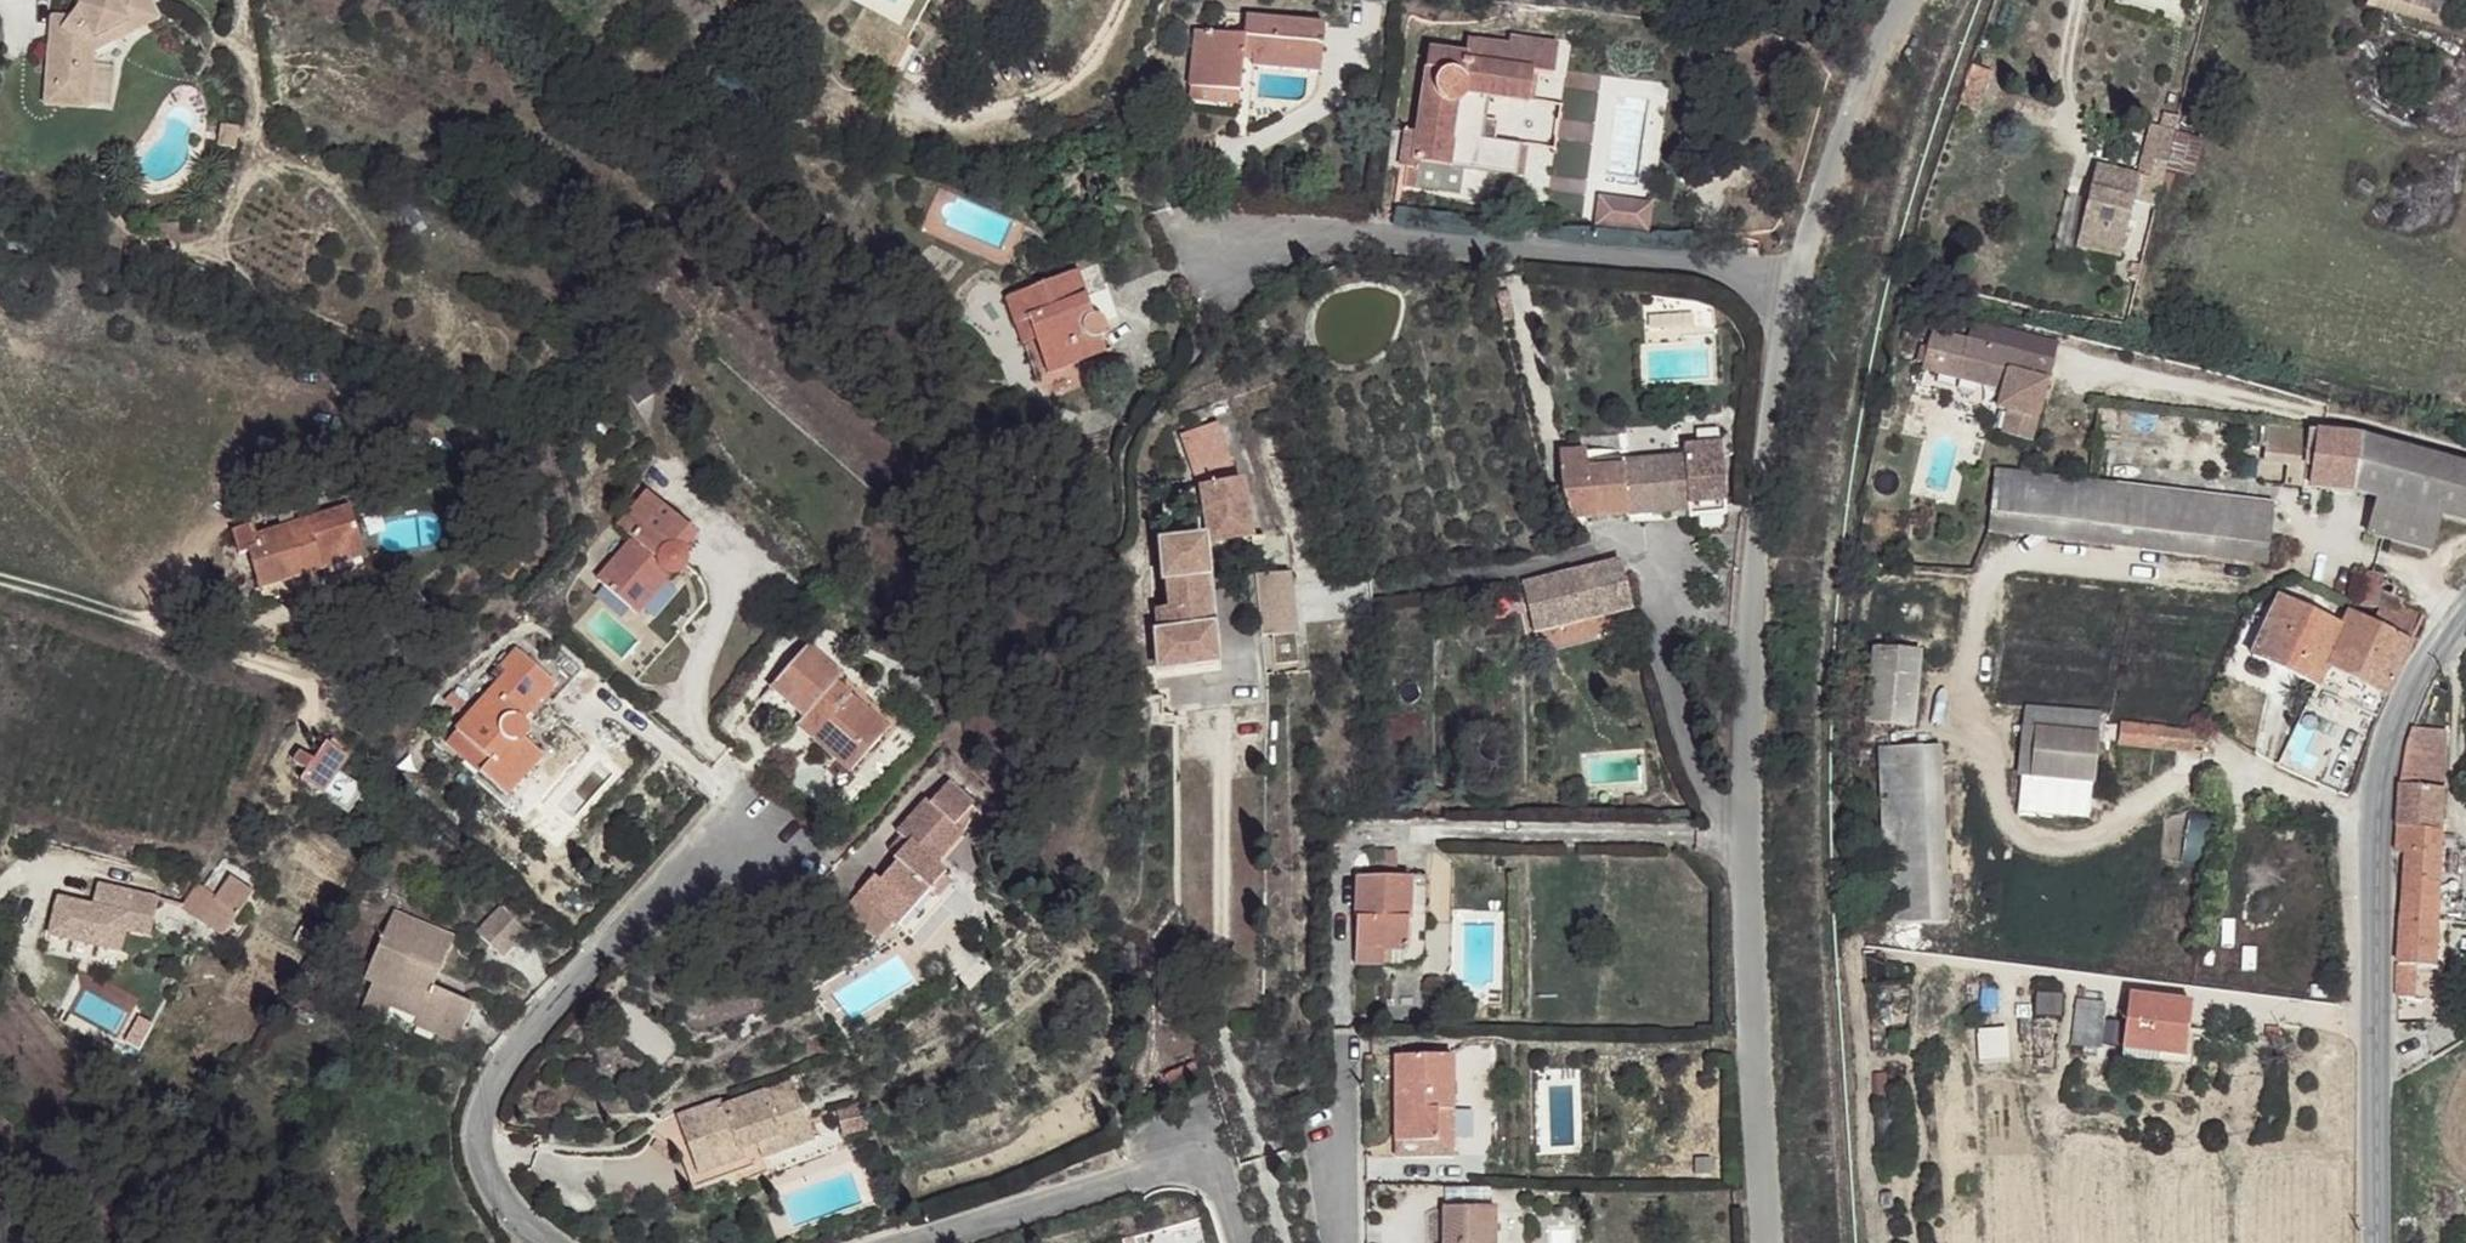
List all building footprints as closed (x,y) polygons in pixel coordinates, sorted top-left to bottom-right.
[(76,12),(66,21),(57,31),(88,48),(93,40),(76,35),(89,0),(71,0),(76,12)] [(96,0),(89,0),(76,35),(93,40),(106,4),(96,0)] [(106,4),(141,16),(138,23),(151,17),(143,0),(96,0),(106,4)] [(2376,4),(2429,18),(2433,0),(2378,0),(2376,4)] [(141,16),(106,4),(93,40),(138,23),(141,16)] [(155,27),(151,17),(138,23),(133,36),(155,27)] [(1190,30),(1184,85),(1234,90),(1238,50),(1249,51),(1248,63),(1312,71),(1317,26),(1241,17),(1237,34),(1190,30)] [(50,19),(47,27),(57,31),(66,21),(50,19)] [(138,23),(93,40),(88,48),(98,51),(133,36),(138,23)] [(57,31),(48,32),(41,86),(86,92),(89,72),(77,69),(79,57),(88,48),(57,31)] [(1461,53),(1461,57),(1527,73),(1550,75),(1554,46),(1507,39),(1505,44),(1464,39),(1461,53)] [(98,51),(88,48),(79,57),(77,69),(89,72),(91,56),(98,51)] [(1402,132),(1394,163),(1413,166),(1416,159),(1446,164),(1451,140),(1446,138),(1455,90),(1486,95),(1522,101),(1527,73),(1461,57),(1461,53),(1429,50),(1411,133),(1402,132)] [(1965,81),(1962,89),(1971,90),(1973,84),(1965,81)] [(1184,85),(1182,100),(1232,105),(1234,90),(1184,85)] [(86,92),(41,86),(40,105),(86,111),(86,92)] [(1451,140),(1446,164),(1510,177),(1517,143),(1478,136),(1486,95),(1455,90),(1446,138),(1451,140)] [(2175,130),(2152,125),(2144,152),(2153,156),(2148,180),(2162,184),(2175,130)] [(2155,209),(2162,184),(2148,180),(2097,164),(2074,247),(2117,259),(2133,203),(2155,209)] [(1597,196),(1594,226),(1649,230),(1651,200),(1597,196)] [(1069,273),(998,295),(1009,325),(1021,320),(1040,374),(1097,354),(1094,339),(1097,333),(1098,329),(1098,324),(1095,321),(1091,316),(1086,313),(1078,294),(1069,273)] [(1103,287),(1078,294),(1086,313),(1091,316),(1094,318),(1098,324),(1113,319),(1103,287)] [(1973,312),(1968,332),(2019,347),(2053,356),(2060,335),(1973,312)] [(1021,320),(1009,325),(1026,378),(1040,374),(1021,320)] [(1968,332),(1931,323),(1927,340),(1923,356),(1921,362),(2002,384),(1999,400),(2010,403),(2004,428),(2033,436),(2048,374),(2013,365),(2019,347),(1968,332)] [(1923,356),(1927,340),(1920,339),(1917,354),(1923,356)] [(2053,356),(2019,347),(2013,365),(2048,374),(2053,356)] [(2294,430),(2099,404),(2094,444),(2288,472),(2294,430)] [(1213,425),(1179,442),(1192,486),(1200,538),(1250,537),(1237,479),(1213,425)] [(2318,431),(2294,430),(2288,472),(2285,485),(2291,486),(2311,488),(2318,431)] [(2360,438),(2318,431),(2311,488),(2355,492),(2360,438)] [(2360,438),(2355,492),(2378,500),(2371,536),(2431,551),(2441,517),(2465,523),(2465,465),(2360,438)] [(1560,454),(1571,519),(1688,511),(1688,517),(1727,513),(1718,444),(1676,449),(1677,458),(1623,463),(1622,458),(1587,460),(1585,451),(1560,454)] [(2275,506),(1996,472),(1990,514),(2270,547),(2275,506)] [(359,486),(350,485),(346,504),(353,505),(359,486)] [(379,489),(359,486),(353,505),(375,510),(379,489)] [(718,542),(676,494),(644,524),(655,539),(617,573),(650,613),(689,580),(685,578),(681,572),(680,566),(681,560),(685,556),(689,554),(695,554),(701,556),(718,542)] [(359,509),(352,511),(333,573),(353,566),(350,547),(369,542),(359,509)] [(352,511),(316,524),(330,567),(333,573),(352,511)] [(2270,547),(1990,514),(1987,533),(2267,568),(2270,547)] [(259,525),(238,533),(246,555),(255,553),(267,587),(330,567),(316,524),(264,539),(259,525)] [(1190,539),(1153,547),(1166,617),(1155,620),(1165,677),(1215,668),(1190,539)] [(369,542),(350,547),(353,566),(376,559),(369,542)] [(704,560),(701,556),(689,580),(694,579),(698,578),(703,574),(704,568),(705,563),(704,560)] [(1618,565),(1524,587),(1533,629),(1628,607),(1618,565)] [(1296,634),(1290,570),(1255,573),(1260,636),(1296,634)] [(2342,625),(2279,595),(2239,651),(2312,688),(2313,692),(2374,721),(2423,618),(2402,608),(2405,599),(2397,594),(2381,590),(2383,574),(2367,572),(2361,603),(2378,608),(2372,622),(2351,613),(2342,625)] [(570,666),(537,631),(521,646),(526,653),(471,707),(500,739),(490,750),(514,774),(555,737),(537,715),(539,709),(539,706),(539,702),(537,697),(541,694),(570,666)] [(832,678),(797,649),(763,691),(798,720),(789,730),(844,774),(879,729),(825,685),(832,678)] [(1872,649),(1863,723),(1905,730),(1920,659),(1872,649)] [(482,677),(468,662),(458,671),(470,687),(482,677)] [(580,677),(570,666),(541,694),(549,703),(580,677)] [(2018,705),(2016,736),(2092,741),(2094,712),(2018,705)] [(2111,725),(2108,741),(2152,750),(2154,743),(2197,751),(2199,739),(2111,725)] [(2398,833),(2443,834),(2446,789),(2442,789),(2445,732),(2414,730),(2407,745),(2401,780),(2398,833)] [(349,749),(327,733),(316,747),(309,759),(302,769),(323,784),(340,760),(349,749)] [(2092,741),(2016,736),(2011,775),(2088,781),(2092,741)] [(316,747),(305,739),(296,750),(309,759),(316,747)] [(1920,746),(1877,750),(1886,927),(1928,927),(1920,746)] [(1937,747),(1920,746),(1928,927),(1948,924),(1937,747)] [(348,766),(340,760),(323,784),(332,790),(348,766)] [(363,778),(348,766),(332,790),(347,800),(363,778)] [(965,805),(942,784),(925,802),(921,800),(892,833),(897,837),(886,851),(890,856),(889,859),(893,864),(880,881),(873,877),(859,893),(898,926),(941,876),(932,867),(960,833),(949,823),(965,805)] [(2407,852),(2397,997),(2414,998),(2414,971),(2437,971),(2443,834),(2398,833),(2396,851),(2407,852)] [(241,858),(217,852),(211,863),(205,876),(234,881),(241,858)] [(234,881),(205,876),(204,887),(229,895),(234,881)] [(1408,880),(1356,878),(1354,952),(1407,953),(1408,880)] [(53,894),(43,937),(120,954),(125,933),(149,938),(159,894),(96,880),(91,903),(53,894)] [(1407,953),(1354,952),(1355,967),(1405,969),(1412,964),(1419,959),(1422,952),(1424,880),(1408,880),(1407,953)] [(174,908),(199,915),(204,887),(181,882),(174,908)] [(229,895),(204,887),(199,915),(223,921),(229,895)] [(521,932),(496,907),(470,934),(495,959),(521,932)] [(447,943),(385,916),(357,979),(367,985),(358,1008),(380,1019),(383,1009),(409,1020),(406,1026),(447,1044),(463,1005),(427,988),(447,943)] [(2115,1043),(2130,1045),(2132,990),(2123,990),(2115,1043)] [(2185,998),(2132,990),(2130,1045),(2181,1050),(2185,998)] [(2099,1000),(2072,996),(2068,1039),(2094,1042),(2099,1000)] [(380,1019),(358,1008),(355,1014),(376,1026),(380,1019)] [(1450,1059),(1394,1059),(1394,1146),(1435,1146),(1436,1111),(1451,1111),(1450,1059)] [(721,1099),(673,1113),(685,1147),(701,1142),(707,1166),(738,1156),(736,1148),(750,1143),(755,1154),(783,1147),(778,1128),(801,1121),(791,1084),(722,1103),(721,1099)] [(1451,1111),(1436,1111),(1435,1146),(1394,1146),(1394,1158),(1450,1157),(1451,1111)] [(801,1121),(778,1128),(783,1147),(807,1139),(801,1121)] [(701,1142),(685,1147),(691,1170),(707,1166),(701,1142)] [(1444,1212),(1443,1242),(1494,1242),(1494,1211),(1444,1212)]
